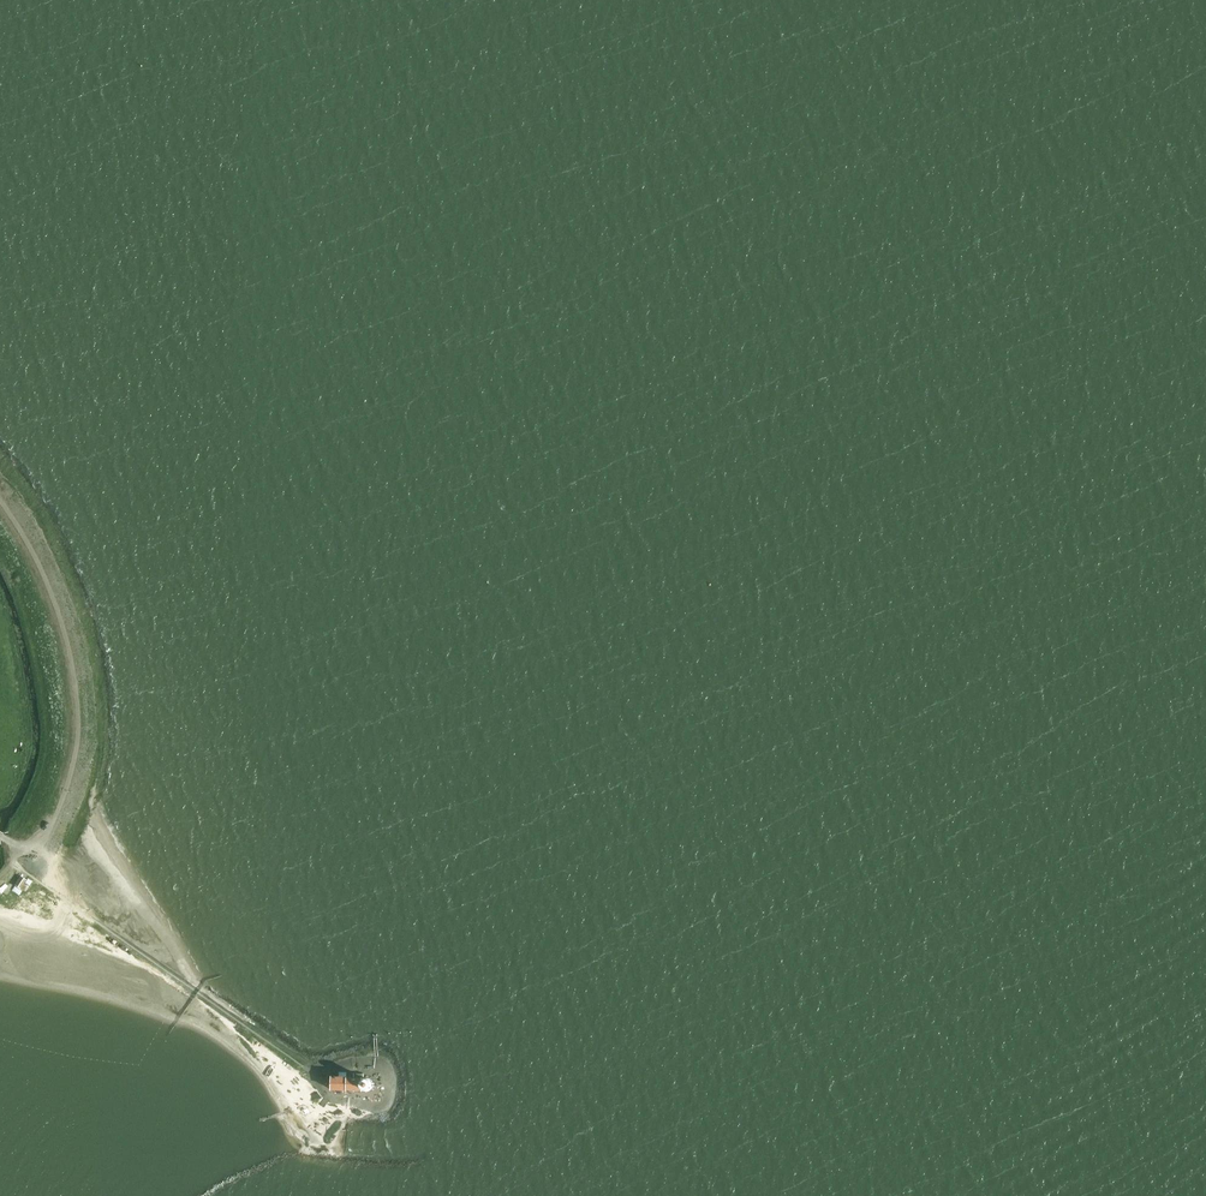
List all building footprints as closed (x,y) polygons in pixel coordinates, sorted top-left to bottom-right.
[(21,877),(15,886),(20,889),(26,880),(21,877)] [(332,1077),(332,1090),(362,1091),(363,1091),(365,1092),(366,1092),(367,1092),(368,1092),(369,1092),(370,1092),(371,1091),(372,1090),(373,1089),(373,1088),(374,1087),(374,1086),(374,1085),(374,1084),(374,1083),(373,1083),(373,1082),(373,1081),(372,1081),(372,1080),(371,1080),(370,1079),(369,1079),(368,1078),(367,1078),(366,1078),(363,1079),(363,1078),(332,1077)]
